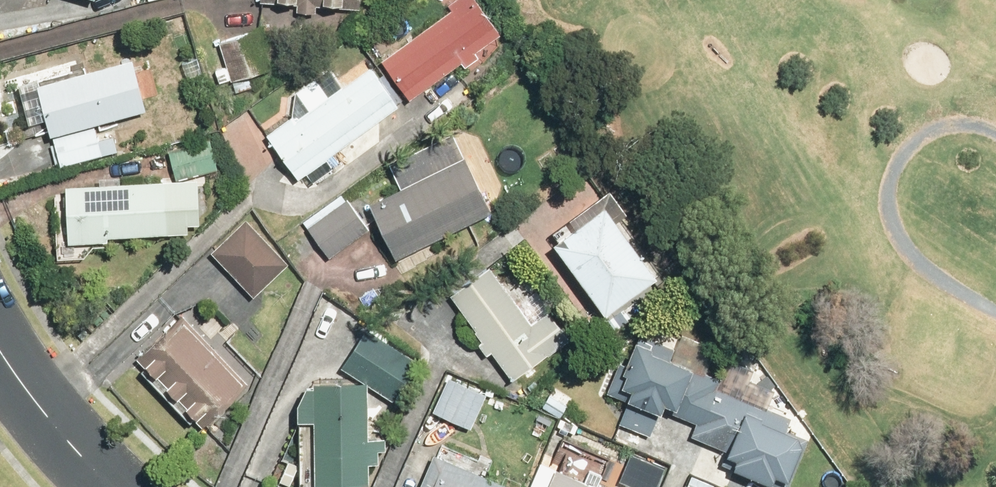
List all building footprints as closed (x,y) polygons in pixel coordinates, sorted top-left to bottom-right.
[(359,9),(360,0),(259,0),(259,3),(295,5),(295,12),(316,13),(317,6),(359,9)] [(380,59),(408,100),(462,62),(465,67),(478,57),(475,53),(501,35),(476,0),(454,0),(447,5),(450,10),(380,59)] [(223,35),(232,74),(270,64),(261,26),(223,35)] [(146,111),(133,58),(35,83),(48,136),(146,111)] [(265,133),(297,178),(398,108),(369,67),(295,119),(292,115),(265,133)] [(97,124),(50,136),(58,168),(105,156),(97,124)] [(169,146),(176,172),(217,161),(210,136),(169,146)] [(465,157),(367,202),(393,259),(492,213),(465,157)] [(203,172),(62,183),(66,242),(108,239),(107,234),(189,228),(188,221),(206,219),(203,172)] [(367,229),(347,199),(306,226),(326,256),(367,229)] [(604,203),(551,241),(604,313),(657,275),(604,203)] [(246,216),(208,251),(253,298),(290,263),(246,216)] [(491,261),(450,291),(484,336),(480,339),(488,349),(492,346),(517,379),(575,336),(551,304),(534,317),(491,261)] [(249,383),(182,317),(135,363),(141,370),(138,373),(189,424),(195,419),(204,428),(249,383)] [(295,403),(298,486),(346,486),(346,483),(367,482),(366,457),(383,457),(382,432),(369,432),(367,386),(393,402),(418,362),(363,328),(339,368),(357,380),(313,380),(313,385),(304,385),(295,403)] [(807,441),(786,433),(791,420),(716,391),(720,382),(670,363),(675,350),(638,336),(626,366),(619,363),(606,395),(628,404),(620,425),(651,437),(658,417),(661,418),(663,411),(694,423),(689,436),(727,450),(721,465),(776,486),(789,486),(807,441)] [(445,374),(431,405),(470,422),(484,392),(445,374)] [(628,451),(618,475),(648,486),(660,486),(668,468),(628,451)] [(417,486),(512,486),(432,453),(417,486)] [(554,468),(546,486),(601,486),(554,468)]
